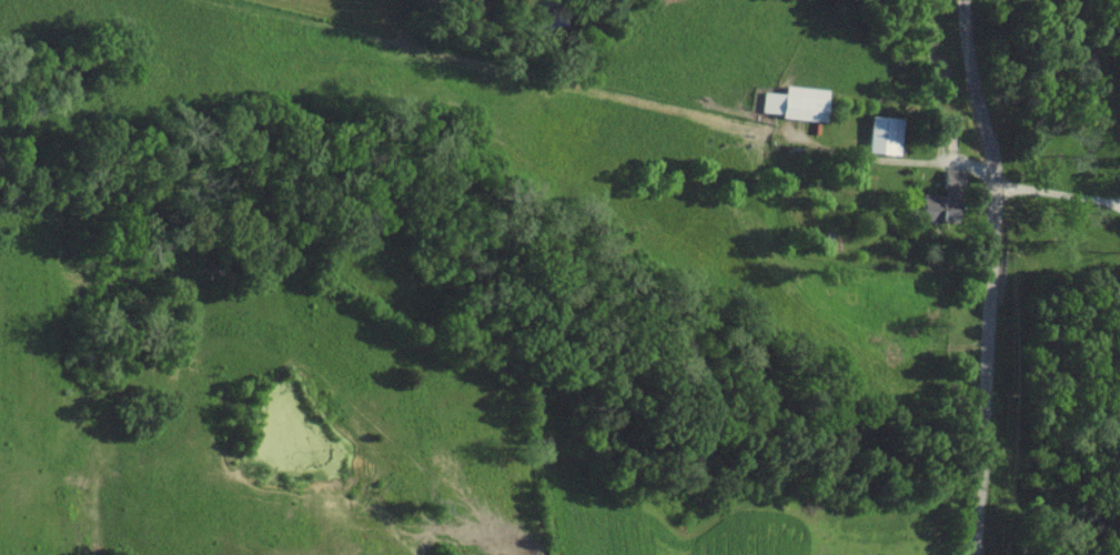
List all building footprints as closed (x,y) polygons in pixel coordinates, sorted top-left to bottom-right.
[(826,89),(780,84),(779,92),(760,90),(758,113),(823,119),(826,89)] [(898,116),(864,115),(862,151),(897,152),(898,116)] [(938,187),(956,190),(959,170),(941,167),(938,187)] [(913,215),(946,220),(950,196),(916,192),(913,215)]
